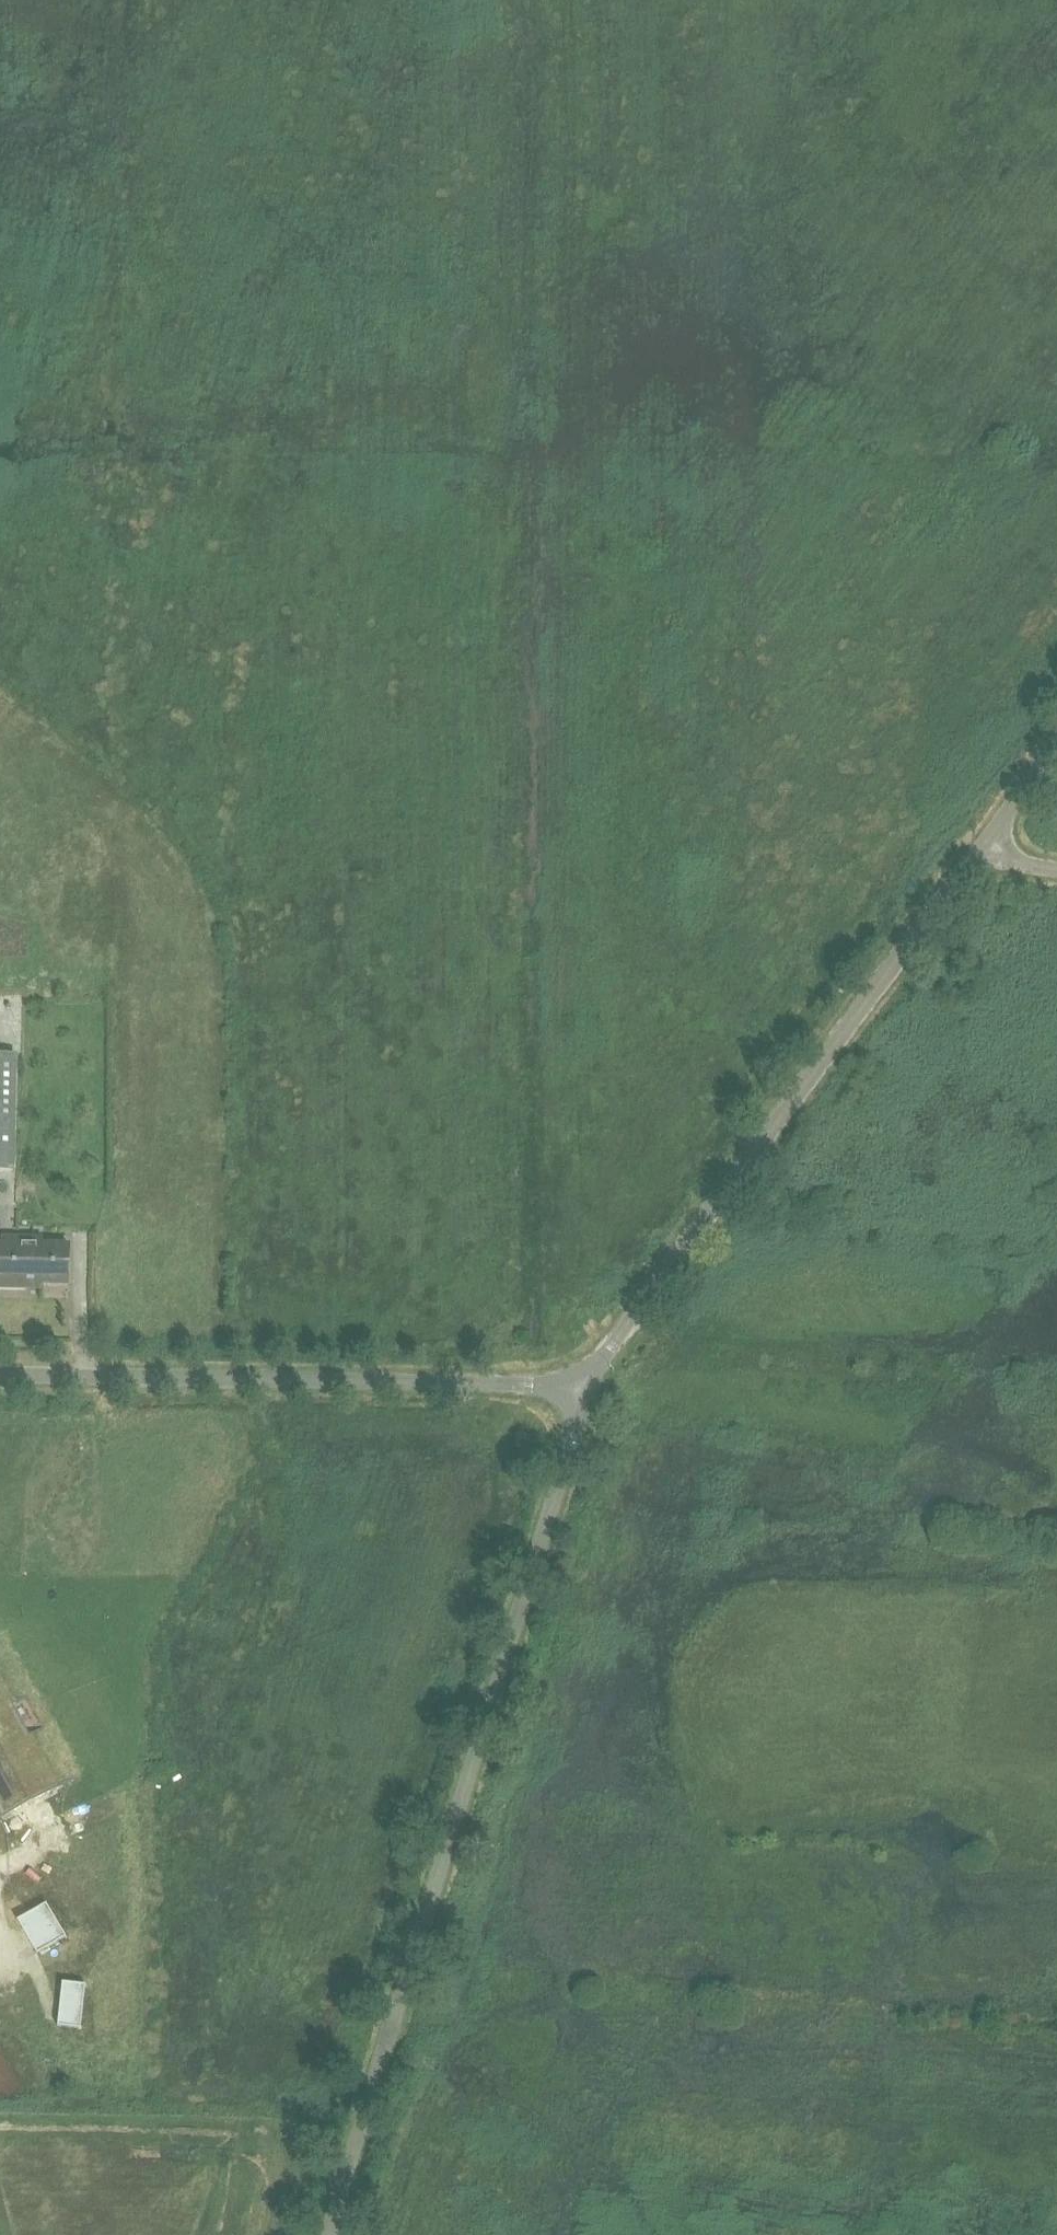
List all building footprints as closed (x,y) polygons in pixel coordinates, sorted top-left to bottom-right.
[(15,1054),(0,1054),(0,1168),(13,1168),(15,1054)] [(69,1245),(16,1244),(17,1233),(0,1233),(0,1285),(27,1286),(27,1281),(68,1282),(69,1245)] [(10,1813),(75,1778),(74,1777),(60,1784),(32,1733),(24,1737),(9,1708),(17,1703),(0,1672),(0,1795),(10,1813)] [(36,1694),(20,1700),(30,1726),(46,1720),(36,1694)] [(44,1895),(10,1916),(38,1961),(72,1940),(44,1895)] [(54,1979),(49,2031),(89,2035),(94,1983),(54,1979)]
